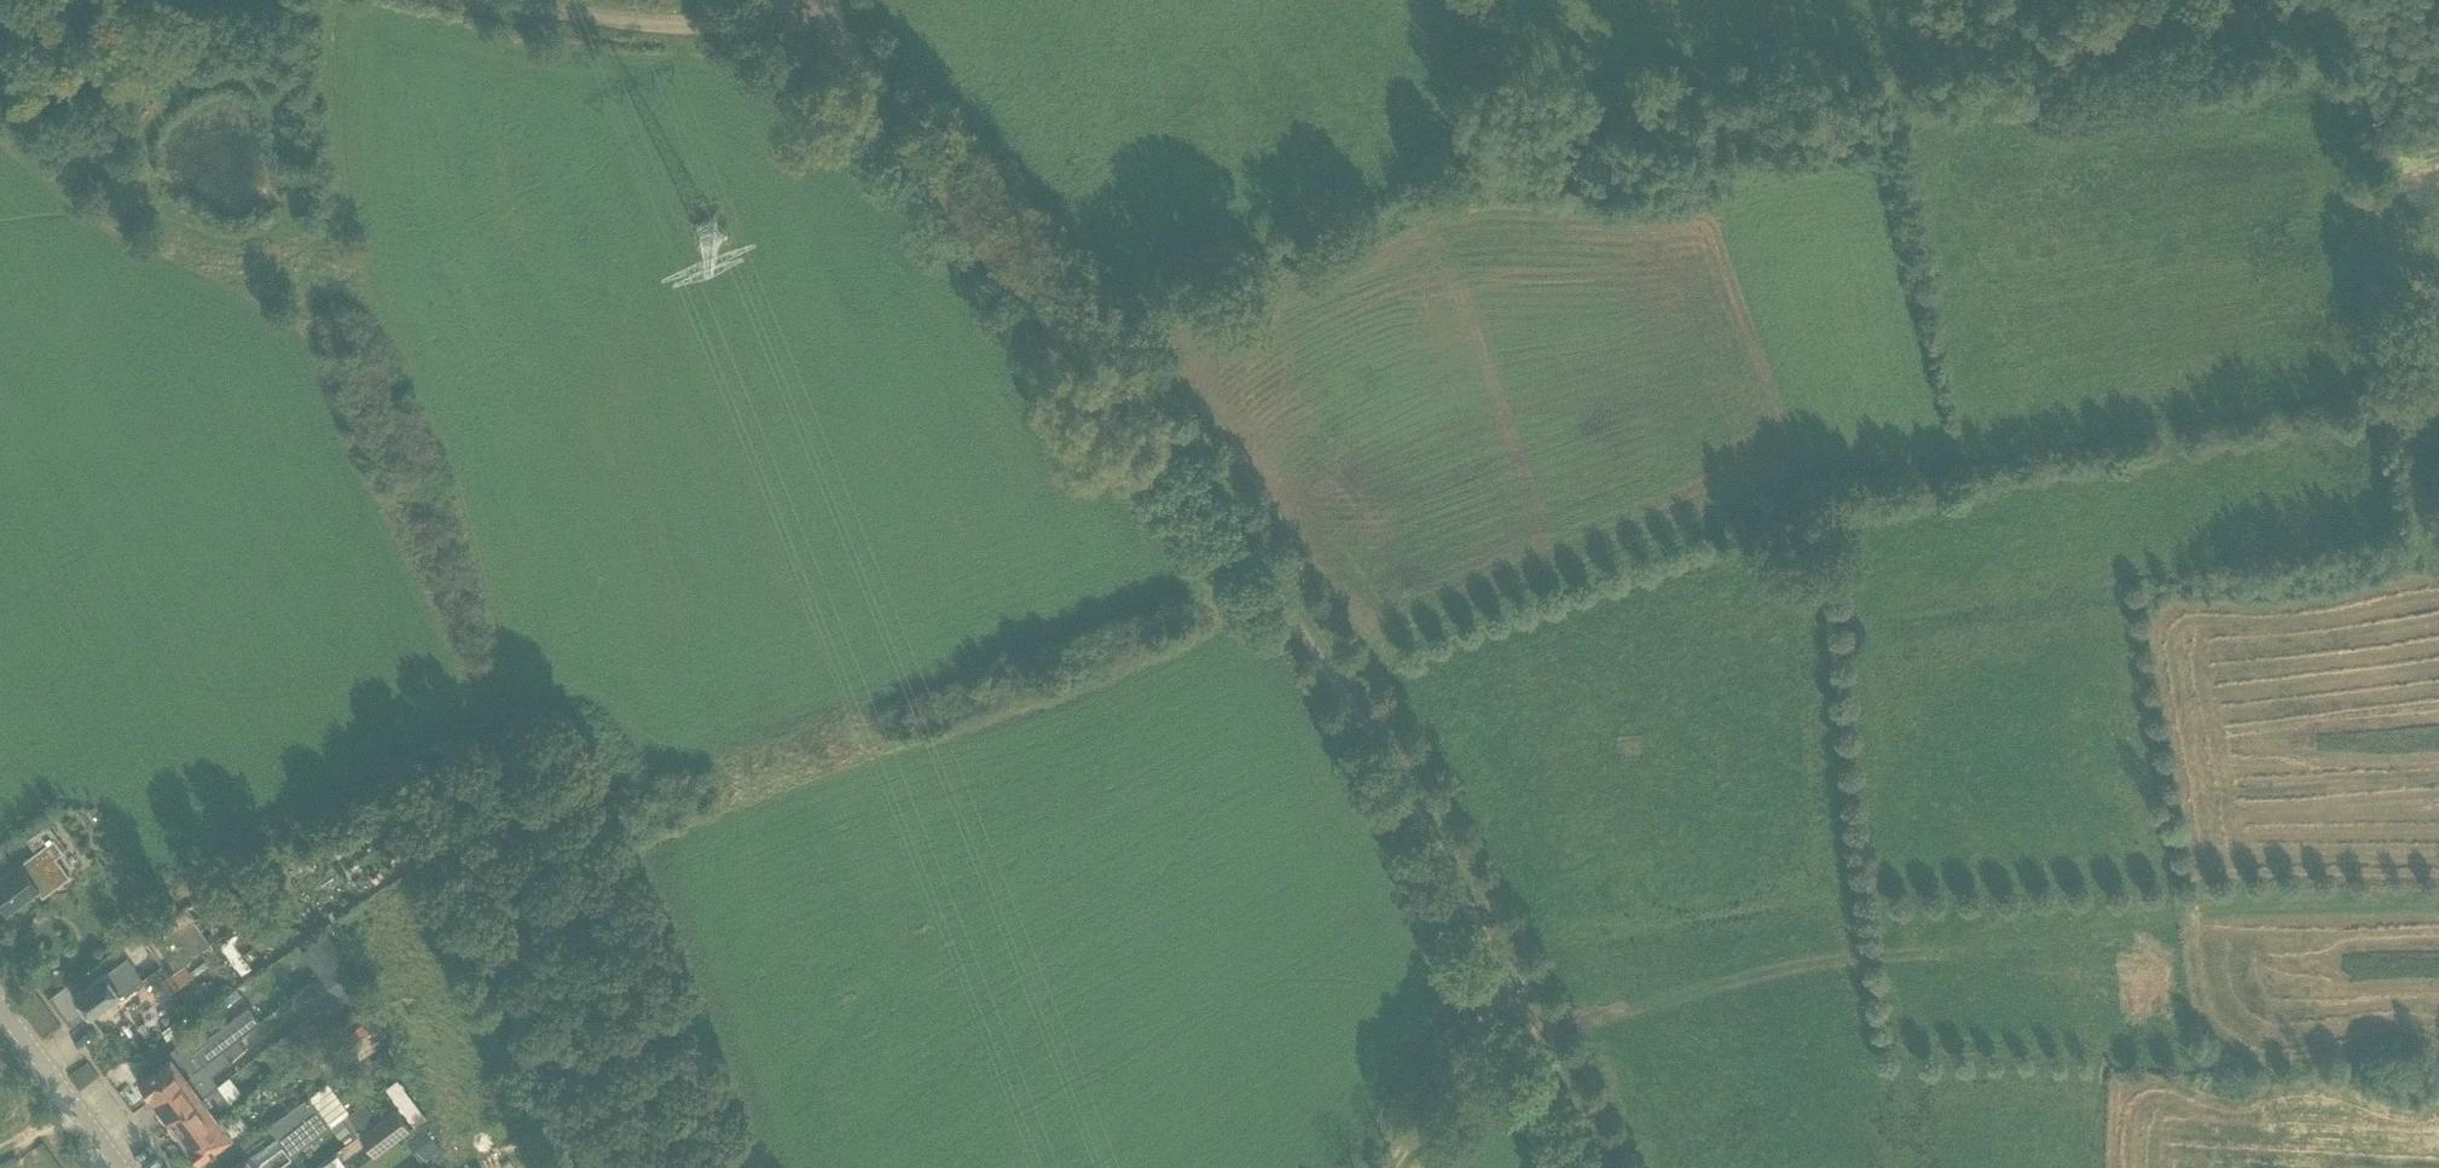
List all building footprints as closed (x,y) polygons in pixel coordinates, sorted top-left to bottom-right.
[(0,878),(0,903),(7,911),(37,888),(42,895),(69,875),(68,874),(67,875),(54,857),(63,851),(56,842),(60,839),(48,823),(26,839),(36,851),(0,878)] [(189,913),(155,938),(175,969),(210,944),(189,913)] [(328,933),(311,945),(328,969),(345,957),(328,933)] [(75,997),(72,999),(79,1009),(82,1006),(90,1017),(110,1003),(134,985),(141,979),(134,970),(125,957),(100,976),(93,981),(74,996),(75,997)] [(341,961),(319,977),(335,999),(357,983),(341,961)] [(63,969),(46,970),(46,983),(63,982),(63,969)] [(248,1005),(227,1020),(240,1037),(260,1021),(248,1005)] [(373,1016),(356,1027),(368,1046),(386,1034),(373,1016)] [(157,1066),(138,1081),(140,1084),(138,1086),(145,1095),(147,1094),(153,1102),(204,1064),(224,1048),(240,1037),(227,1020),(208,1035),(211,1039),(195,1051),(185,1037),(183,1035),(165,1048),(171,1056),(157,1066)] [(185,1037),(195,1051),(211,1039),(208,1035),(201,1025),(185,1037)] [(308,1052),(293,1031),(266,1050),(281,1071),(308,1052)] [(224,1048),(232,1059),(248,1047),(240,1037),(224,1048)] [(343,1040),(326,1052),(336,1067),(353,1055),(343,1040)] [(204,1064),(153,1102),(159,1109),(156,1111),(164,1120),(166,1119),(168,1122),(202,1096),(219,1084),(220,1083),(213,1074),(232,1059),(224,1048),(204,1064)] [(219,1084),(234,1104),(246,1095),(231,1075),(220,1083),(219,1084)] [(397,1079),(386,1087),(393,1097),(414,1125),(425,1116),(404,1089),(397,1079)] [(230,1167),(274,1167),(279,1165),(292,1155),(302,1148),(306,1144),(349,1111),(327,1082),(310,1094),(269,1125),(276,1135),(247,1158),(246,1156),(233,1166),(230,1167)] [(170,1124),(168,1126),(175,1135),(177,1134),(183,1142),(234,1104),(219,1084),(202,1096),(168,1122),(170,1124)] [(363,1103),(343,1118),(354,1133),(374,1118),(363,1103)] [(234,1104),(183,1142),(189,1149),(187,1151),(194,1160),(196,1159),(199,1162),(218,1148),(232,1137),(231,1137),(247,1125),(240,1116),(242,1114),(234,1104)] [(394,1110),(360,1135),(374,1154),(409,1129),(394,1110)] [(342,1120),(332,1127),(340,1138),(349,1130),(342,1120)] [(424,1128),(408,1141),(422,1159),(438,1147),(424,1128)]
